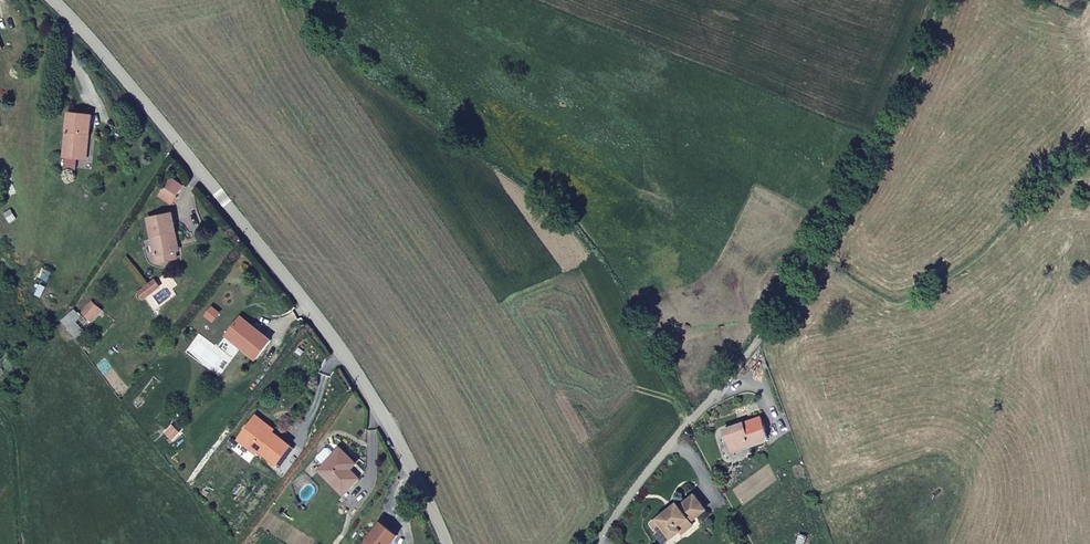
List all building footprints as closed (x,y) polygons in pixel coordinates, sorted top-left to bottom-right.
[(71,105),(67,149),(81,151),(82,141),(92,142),(95,107),(71,105)] [(81,151),(91,151),(92,142),(82,141),(81,151)] [(170,173),(159,190),(172,198),(180,184),(170,173)] [(183,181),(170,173),(180,184),(183,181)] [(172,207),(147,212),(155,248),(174,244),(170,226),(176,225),(172,207)] [(179,243),(176,225),(170,226),(174,244),(179,243)] [(174,244),(155,248),(157,258),(176,253),(174,244)] [(155,276),(145,284),(150,290),(159,282),(155,276)] [(145,284),(139,289),(144,295),(150,290),(145,284)] [(93,308),(101,296),(94,291),(86,304),(93,308)] [(233,330),(245,313),(241,311),(229,327),(233,330)] [(258,355),(273,335),(245,313),(233,330),(245,340),(242,343),(258,355)] [(231,334),(242,343),(245,340),(233,330),(231,334)] [(278,425),(259,411),(255,417),(274,432),(276,428),(278,425)] [(274,432),(255,417),(241,436),(259,450),(261,448),(278,460),(293,440),(276,428),(274,432)] [(767,445),(769,442),(762,421),(724,435),(732,457),(767,445)] [(321,463),(346,490),(364,473),(334,441),(329,442),(320,450),(327,458),(321,463)] [(671,520),(679,531),(688,523),(690,526),(702,517),(699,514),(713,503),(702,489),(688,499),(685,495),(659,515),(666,524),(671,520)] [(382,517),(362,543),(389,543),(399,529),(382,517)] [(671,537),(679,531),(671,520),(666,524),(662,526),(671,537)]
